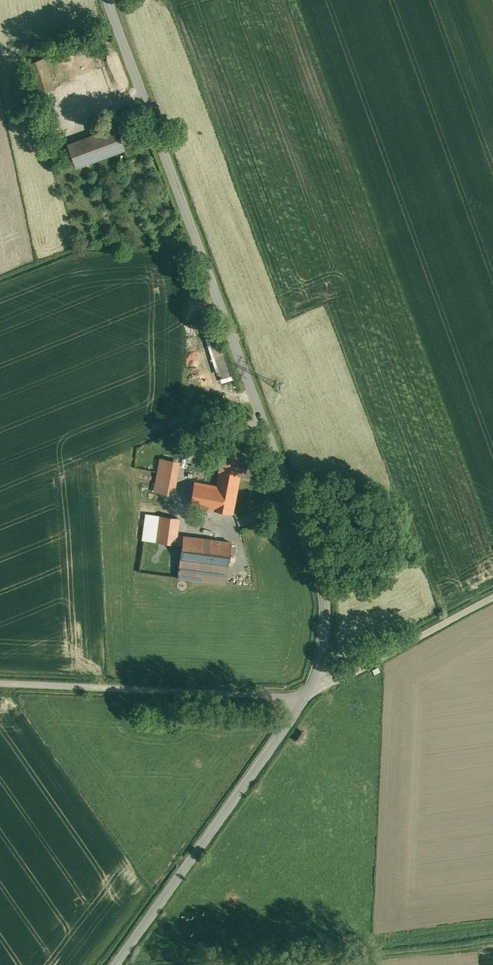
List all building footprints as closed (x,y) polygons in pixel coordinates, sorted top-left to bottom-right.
[(130,111),(115,116),(124,138),(138,133),(130,111)] [(116,127),(67,145),(76,167),(124,149),(116,127)] [(205,338),(215,371),(219,370),(221,377),(229,375),(229,374),(218,334),(205,338)] [(247,457),(223,452),(219,470),(221,471),(218,487),(213,508),(231,512),(239,474),(244,475),(247,457)] [(172,498),(179,463),(160,459),(153,494),(172,498)] [(218,487),(195,483),(191,504),(213,508),(218,487)] [(160,516),(146,514),(143,539),(157,541),(160,516)] [(179,519),(160,516),(157,541),(175,543),(179,519)] [(231,542),(183,536),(180,560),(228,566),(231,542)] [(228,566),(180,560),(178,577),(225,583),(228,566)] [(297,741),(305,733),(298,726),(290,733),(297,741)]
